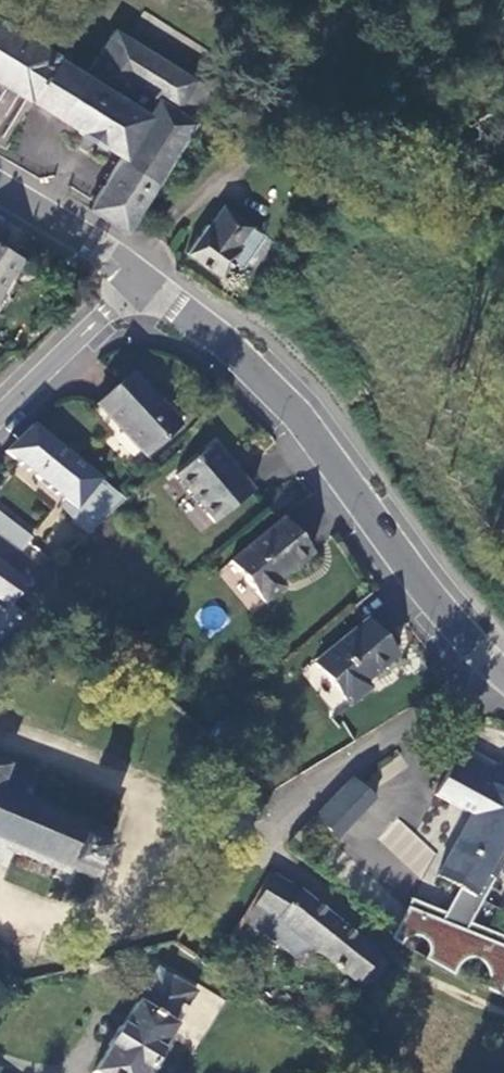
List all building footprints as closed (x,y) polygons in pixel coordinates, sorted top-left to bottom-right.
[(51,54),(0,23),(0,82),(18,93),(25,98),(51,54)] [(85,75),(51,54),(25,98),(27,99),(29,97),(80,130),(79,133),(100,146),(101,143),(120,155),(90,203),(106,213),(103,217),(103,218),(127,233),(168,167),(196,122),(191,119),(177,110),(196,79),(114,29),(85,75)] [(106,213),(90,203),(87,208),(94,212),(96,214),(103,218),(103,217),(106,213)] [(242,269),(266,236),(224,207),(211,226),(208,224),(187,253),(220,275),(230,261),(242,269)] [(84,211),(101,222),(103,218),(96,214),(94,212),(87,208),(84,211)] [(101,222),(125,236),(127,233),(103,218),(101,222)] [(0,244),(0,286),(19,257),(0,244)] [(179,424),(132,373),(98,407),(145,457),(179,424)] [(39,416),(5,450),(89,534),(123,500),(39,416)] [(213,524),(252,492),(236,474),(233,476),(209,450),(174,480),(213,524)] [(22,555),(29,548),(46,562),(53,555),(59,545),(28,520),(25,522),(0,499),(0,537),(22,555)] [(112,513),(81,543),(111,575),(143,546),(130,532),(112,513)] [(315,554),(285,519),(234,562),(267,604),(286,588),(282,582),(315,554)] [(9,608),(22,589),(20,579),(0,565),(0,602),(9,608)] [(395,657),(367,622),(317,663),(352,705),(369,690),(364,683),(395,657)] [(446,915),(412,902),(392,940),(401,948),(405,943),(409,940),(413,939),(416,939),(419,939),(424,942),(427,945),(429,949),(428,955),(424,962),(453,979),(460,966),(463,964),(466,962),(470,960),(473,960),(477,961),(481,964),(486,969),(488,975),(489,980),(488,986),(486,994),(503,1002),(503,939),(469,925),(503,861),(503,768),(499,765),(497,768),(470,754),(460,773),(450,768),(435,796),(472,815),(438,878),(460,890),(446,915)] [(110,842),(109,841),(112,838),(112,834),(110,830),(106,828),(102,827),(99,827),(96,830),(94,833),(90,833),(92,828),(85,825),(86,820),(79,817),(77,822),(73,821),(74,817),(61,813),(60,815),(26,802),(35,779),(0,765),(0,856),(3,850),(53,870),(51,878),(58,881),(62,873),(66,876),(69,869),(94,879),(110,842)] [(374,801),(352,780),(314,818),(336,841),(374,801)] [(379,841),(418,874),(436,853),(396,820),(379,841)] [(273,875),(254,906),(245,920),(266,933),(301,963),(316,952),(318,953),(327,961),(347,978),(351,980),(360,985),(363,987),(372,990),(384,969),(383,965),(380,961),(377,958),(371,953),(356,940),(340,926),(299,891),(287,884),(273,875)] [(172,1025),(194,992),(156,968),(136,1002),(147,1008),(150,1003),(165,1012),(162,1018),(172,1025)] [(172,1025),(162,1018),(165,1012),(150,1003),(147,1008),(136,1002),(121,1026),(118,1025),(105,1045),(107,1047),(92,1072),(142,1072),(144,1070),(146,1071),(158,1051),(157,1050),(172,1025)]
